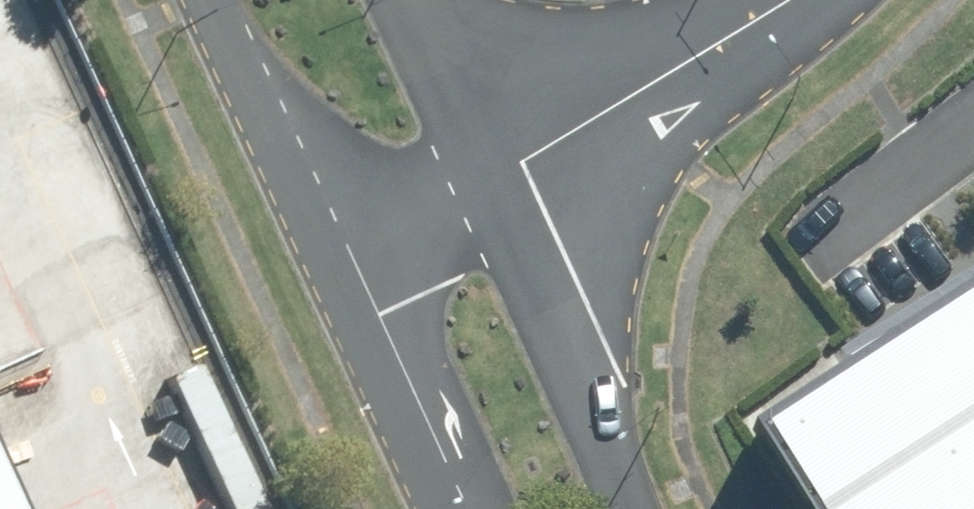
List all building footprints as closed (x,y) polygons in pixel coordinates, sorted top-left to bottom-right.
[(787,404),(853,508),(973,508),(973,288),(787,404)] [(0,452),(0,508),(26,508),(0,452)]
